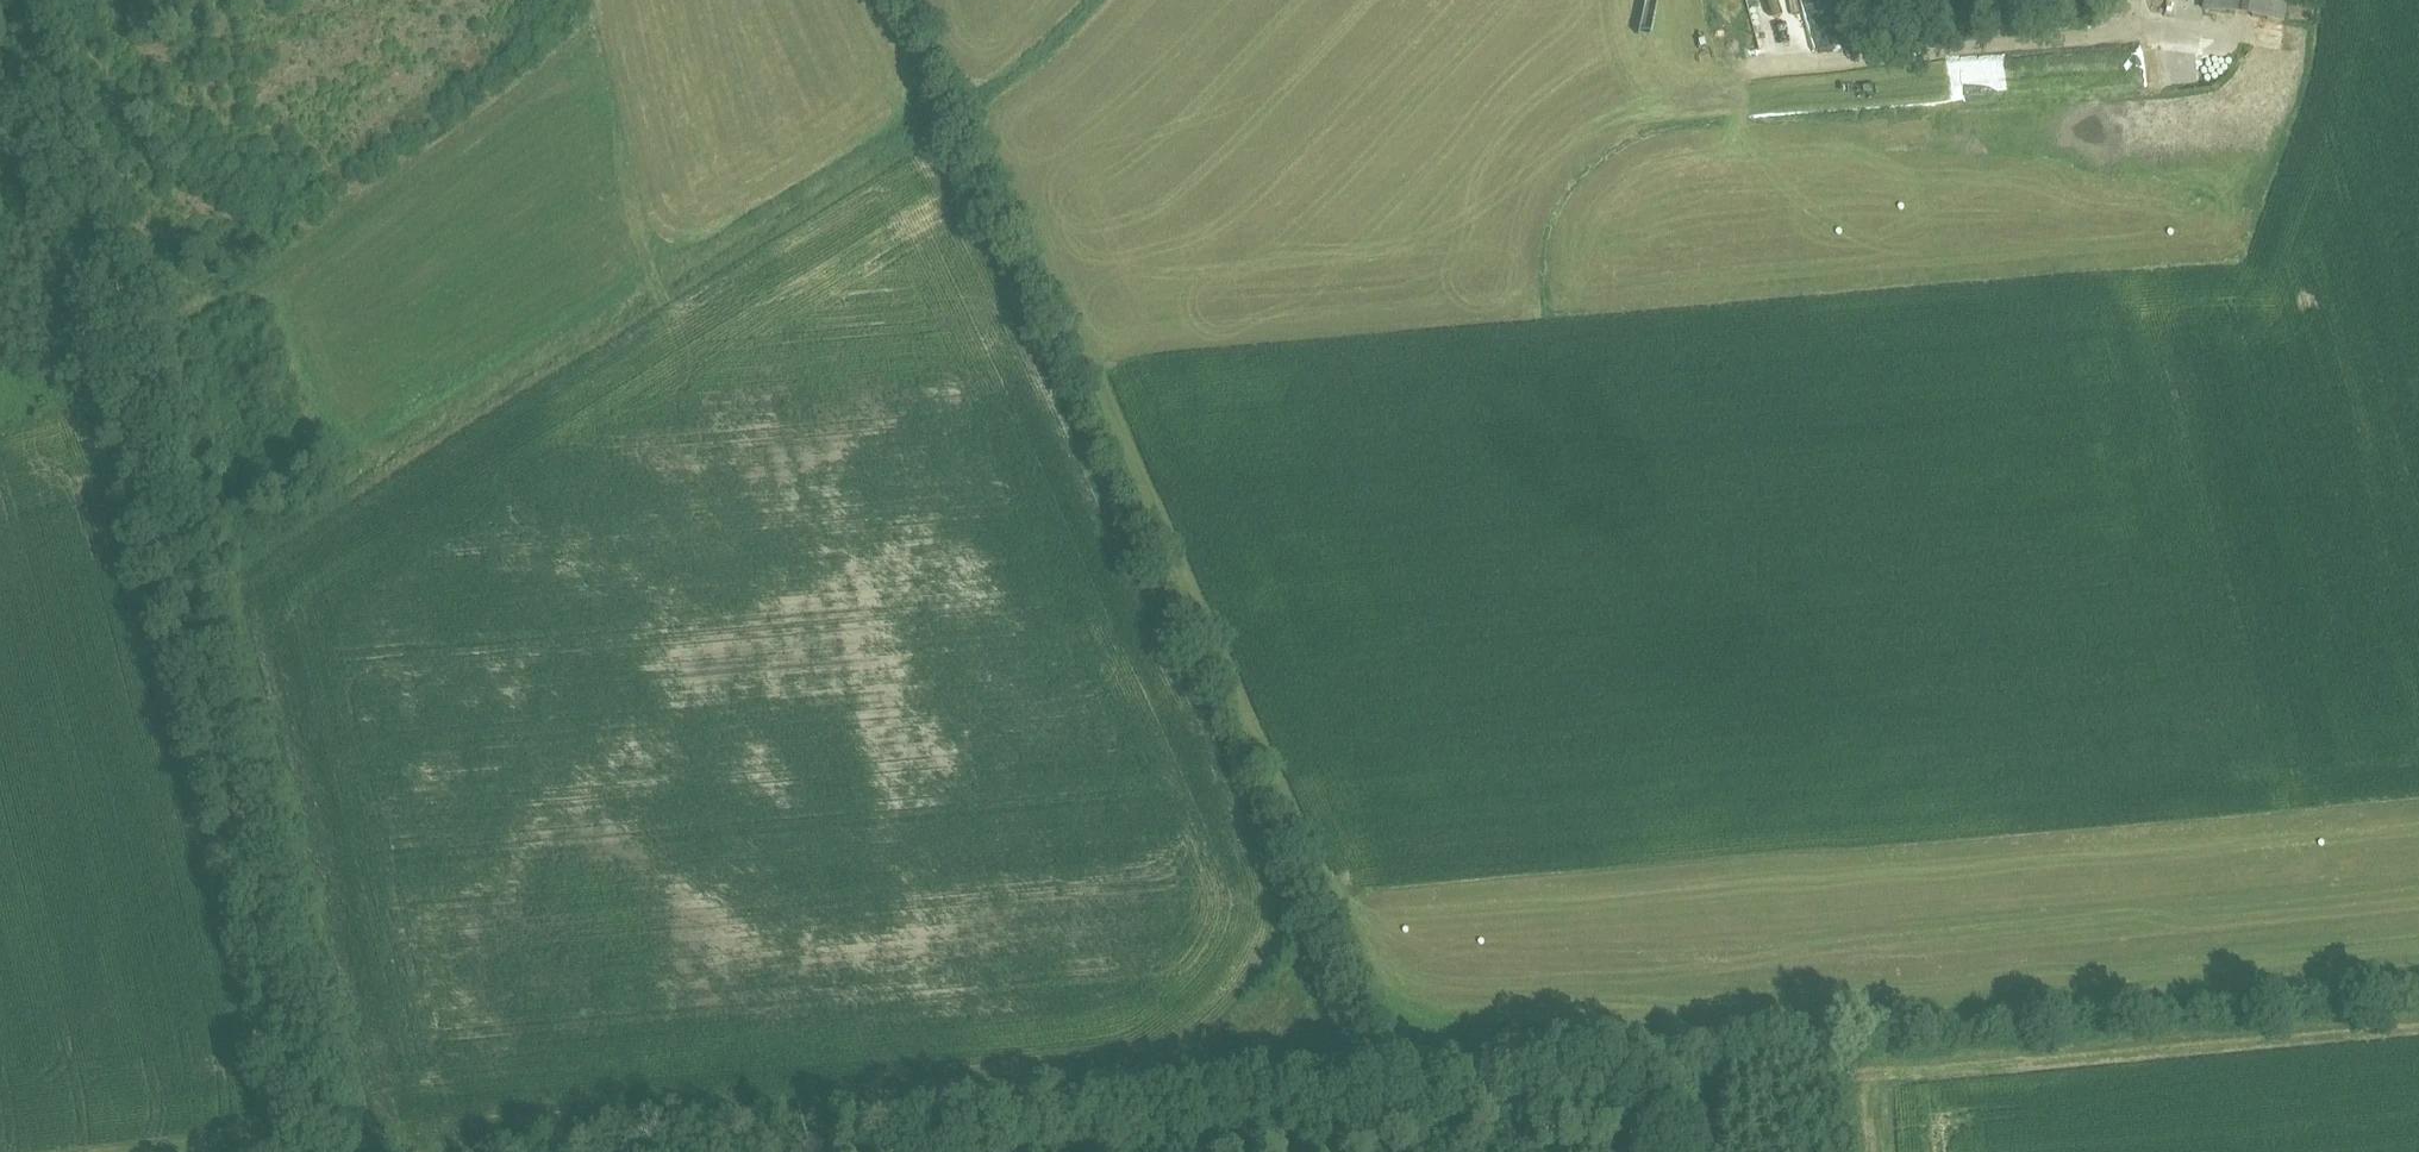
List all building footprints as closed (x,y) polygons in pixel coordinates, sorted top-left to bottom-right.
[(2210,14),(2308,23),(2311,0),(2211,0),(2210,14)]
